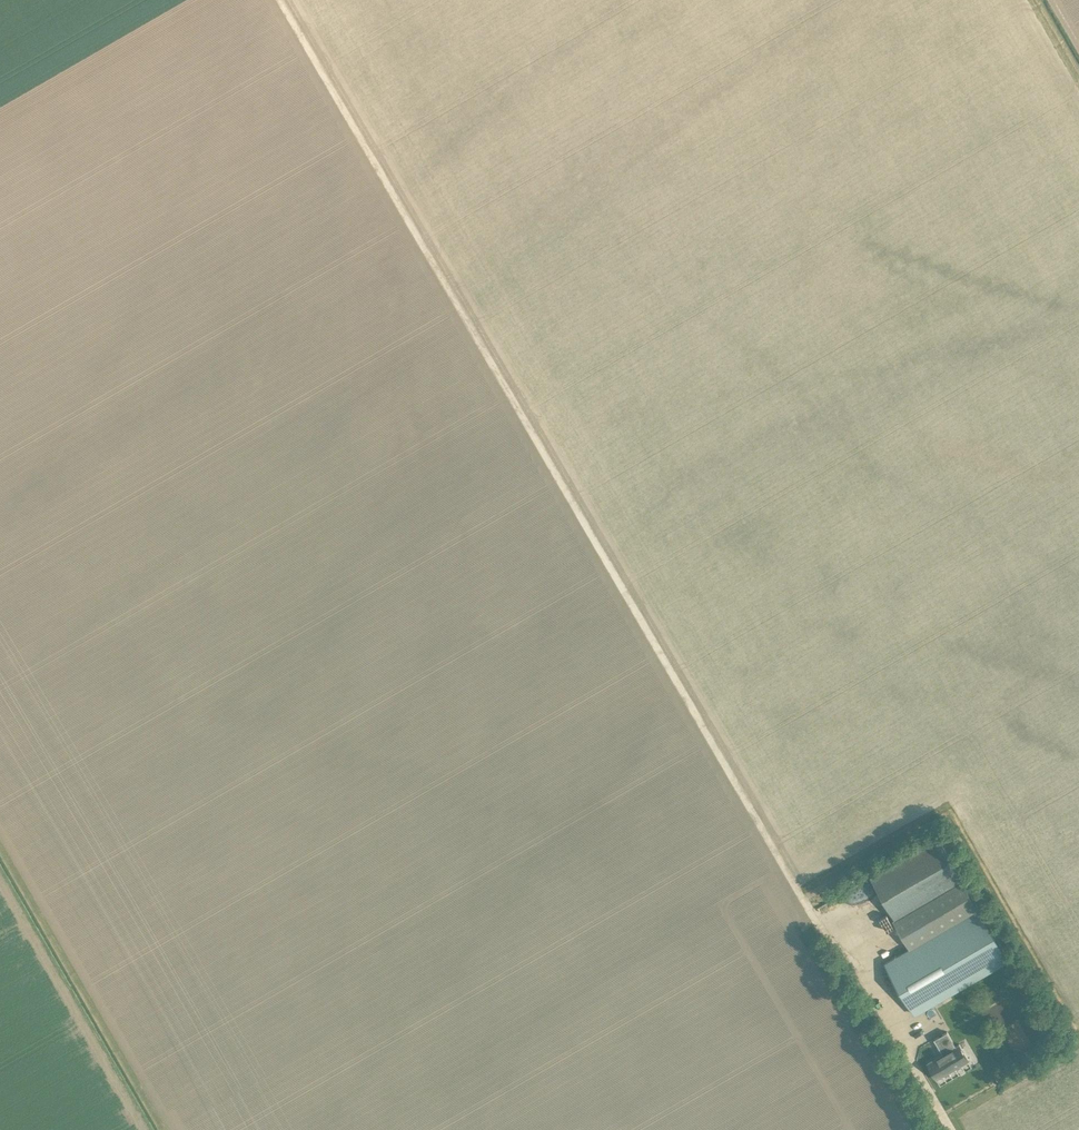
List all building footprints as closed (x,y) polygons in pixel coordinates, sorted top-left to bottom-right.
[(869,876),(910,948),(978,908),(962,879),(937,837),(869,876)] [(978,908),(910,948),(884,962),(914,1015),(1008,960),(978,908)] [(879,926),(883,934),(892,930),(888,922),(879,926)] [(994,1003),(998,1015),(1007,1012),(1003,1000),(994,1003)] [(934,1039),(937,1044),(940,1042),(946,1051),(927,1062),(937,1079),(955,1068),(954,1067),(967,1059),(958,1044),(955,1046),(946,1032),(934,1039)] [(941,1120),(949,1129),(954,1129),(964,1122),(953,1110),(941,1120)]
